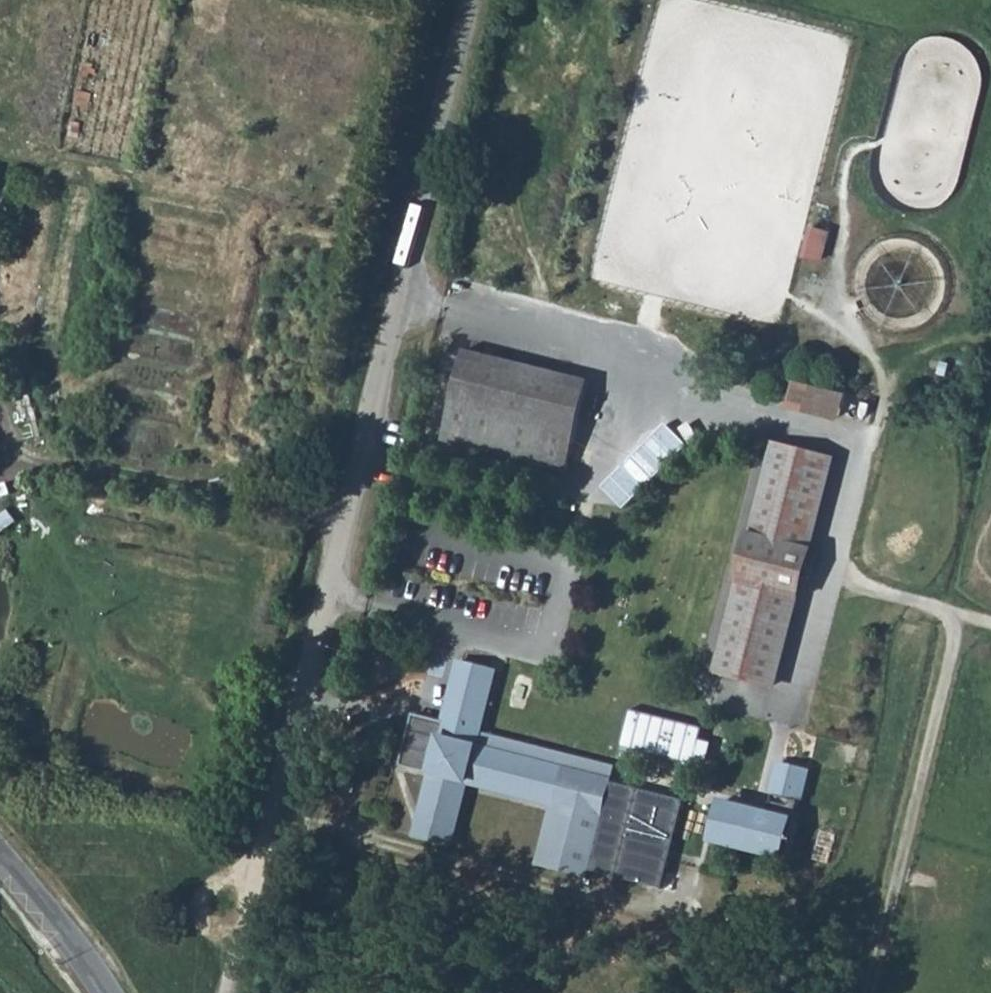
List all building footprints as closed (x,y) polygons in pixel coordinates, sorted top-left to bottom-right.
[(444,439),(566,469),(587,380),(466,350),(444,439)] [(843,415),(851,388),(797,373),(790,400),(843,415)] [(741,594),(780,439),(773,438),(734,593),(741,594)] [(722,672),(770,684),(827,451),(780,439),(741,594),(734,593),(723,639),(730,641),(722,672)] [(827,451),(770,684),(778,686),(835,453),(827,451)] [(730,641),(723,639),(715,670),(722,672),(730,641)] [(557,802),(550,834),(542,864),(591,876),(593,869),(609,804),(613,785),(619,763),(482,730),(497,668),(462,659),(447,721),(443,737),(412,730),(404,765),(434,772),(423,819),(458,828),(470,781),(557,802)] [(447,721),(416,713),(412,730),(443,737),(447,721)] [(700,729),(631,713),(622,750),(692,766),(700,729)] [(776,789),(803,795),(809,763),(782,758),(776,789)] [(682,804),(613,785),(609,804),(593,869),(663,888),(682,804)] [(803,795),(776,789),(771,810),(722,799),(721,804),(797,822),(803,795)] [(721,804),(714,836),(791,854),(797,822),(721,804)] [(458,828),(423,819),(419,834),(454,843),(458,828)] [(214,854),(207,853),(206,860),(213,861),(214,854)]
